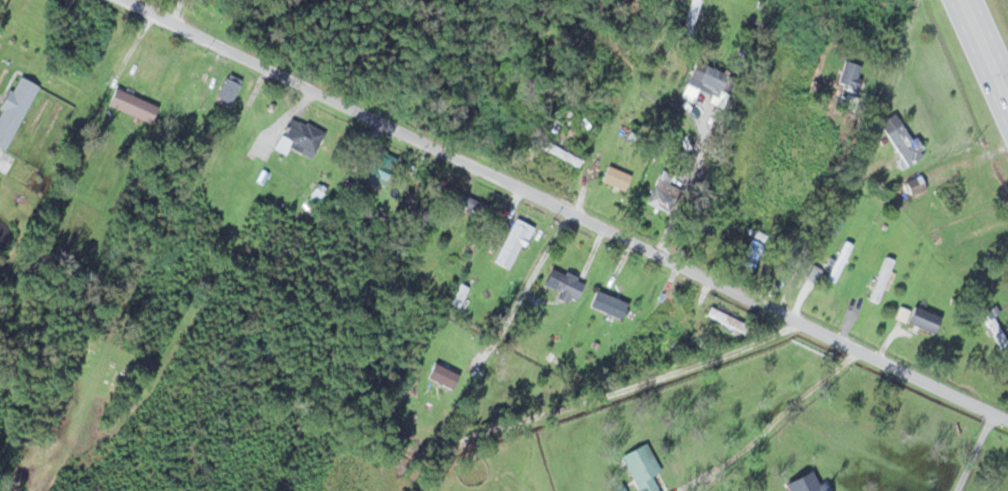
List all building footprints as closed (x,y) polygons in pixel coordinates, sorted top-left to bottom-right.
[(680,34),(690,37),(700,0),(690,0),(680,34)] [(687,77),(718,89),(724,73),(694,61),(687,77)] [(862,66),(842,61),(836,85),(856,90),(862,66)] [(243,81),(228,72),(213,99),(228,107),(243,81)] [(15,74),(0,105),(0,148),(6,151),(37,84),(15,74)] [(156,104),(111,88),(105,106),(150,122),(156,104)] [(906,166),(924,155),(896,111),(878,123),(906,166)] [(324,132),(292,116),(279,141),(310,157),(324,132)] [(581,160),(549,142),(545,148),(577,167),(581,160)] [(396,158),(378,149),(366,175),(384,183),(396,158)] [(619,161),(605,168),(615,190),(630,183),(619,161)] [(668,184),(673,175),(662,169),(645,202),(667,213),(679,190),(668,184)] [(488,210),(447,185),(439,198),(480,222),(488,210)] [(492,262),(510,271),(532,227),(514,218),(492,262)] [(853,246),(844,241),(824,278),(834,283),(853,246)] [(737,265),(749,271),(761,249),(749,243),(737,265)] [(869,300),(879,303),(893,260),(883,257),(869,300)] [(573,303),(583,283),(551,267),(542,284),(559,293),(558,295),(573,303)] [(450,303),(458,307),(468,288),(460,284),(450,303)] [(619,320),(626,303),(594,289),(587,306),(619,320)] [(977,308),(999,346),(1007,342),(985,303),(977,308)] [(940,318),(912,305),(904,322),(933,334),(940,318)] [(705,315),(741,332),(745,324),(709,307),(705,315)] [(425,380),(452,390),(458,373),(432,363),(425,380)] [(637,490),(656,490),(658,490),(651,475),(659,471),(645,442),(620,455),(637,490)] [(823,482),(817,485),(811,470),(783,483),(786,490),(827,490),(823,482)]
